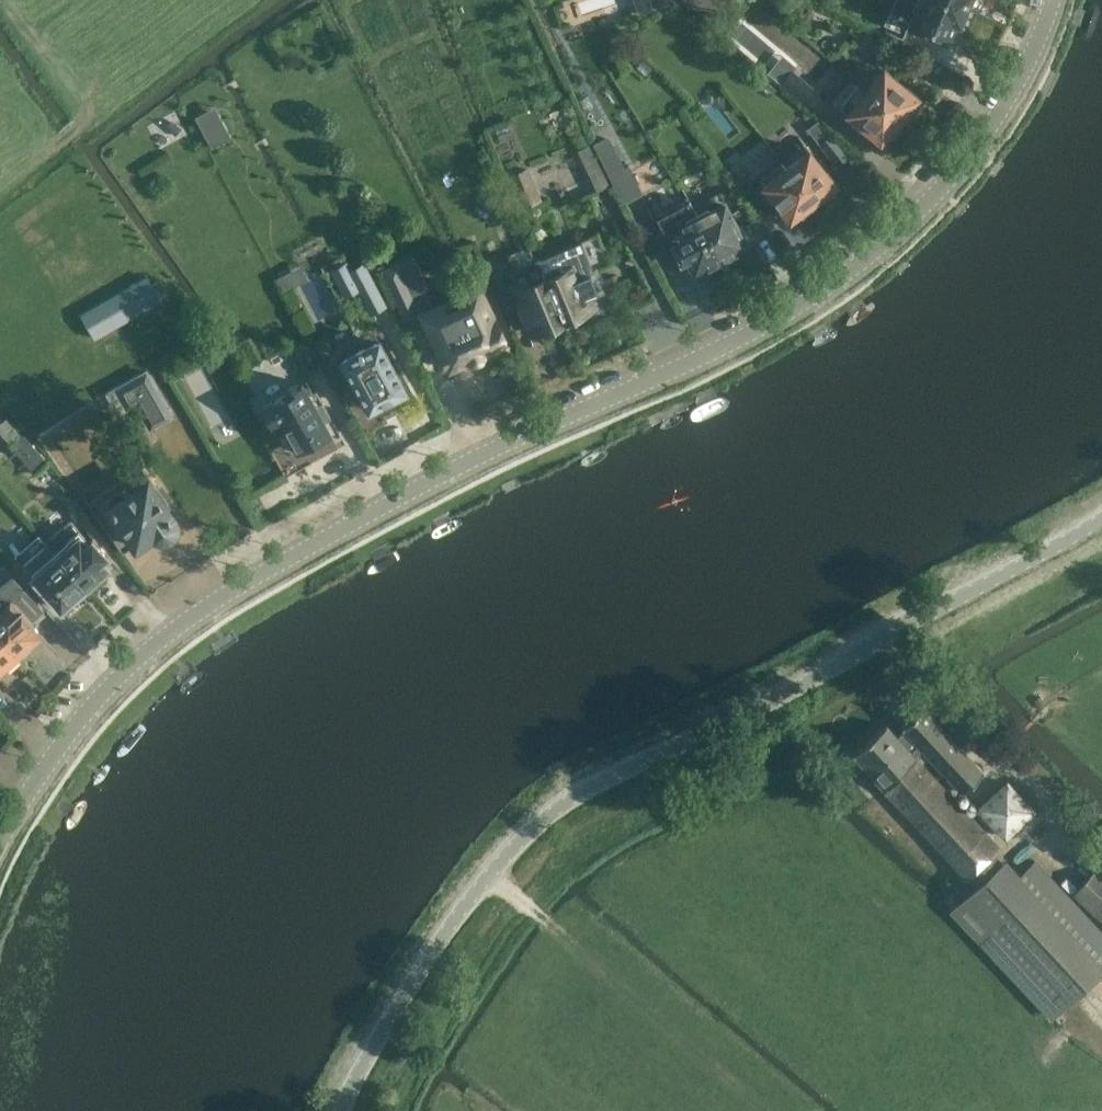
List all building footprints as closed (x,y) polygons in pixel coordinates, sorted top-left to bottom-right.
[(671,0),(634,0),(638,12),(672,1),(671,0)] [(949,0),(891,0),(886,12),(952,40),(959,25),(960,25),(967,8),(949,0)] [(900,41),(905,29),(880,19),(875,31),(900,41)] [(643,59),(635,67),(645,76),(652,68),(643,59)] [(880,65),(861,86),(903,121),(914,108),(910,104),(918,95),(906,85),(905,86),(880,65)] [(792,68),(780,83),(801,101),(813,86),(794,69),(792,68)] [(903,121),(861,86),(843,108),(868,130),(867,131),(879,141),(887,131),(892,135),(903,121)] [(212,147),(231,137),(215,106),(195,117),(212,147)] [(808,127),(837,165),(848,157),(818,118),(808,127)] [(595,143),(593,144),(622,203),(643,193),(629,165),(624,167),(614,147),(610,149),(605,138),(595,143)] [(609,185),(590,144),(577,150),(597,191),(609,185)] [(805,145),(782,162),(816,205),(831,194),(827,189),(836,182),(827,170),(825,171),(805,145)] [(538,195),(523,160),(507,167),(521,202),(538,195)] [(816,205),(782,162),(760,180),(780,206),(779,207),(788,219),(798,212),(802,217),(816,205)] [(736,226),(731,216),(720,194),(694,207),(721,259),(748,245),(737,225),(736,226)] [(647,206),(633,214),(648,242),(663,235),(647,206)] [(721,259),(694,207),(677,216),(682,224),(673,229),(680,241),(674,244),(682,261),(687,259),(695,273),(721,259)] [(539,259),(537,260),(564,320),(567,318),(570,322),(575,322),(579,319),(579,313),(591,309),(586,297),(590,295),(589,294),(594,292),(587,275),(582,277),(582,276),(577,277),(565,248),(539,259)] [(564,320),(537,260),(511,271),(518,288),(522,296),(515,299),(527,328),(534,325),(536,331),(541,329),(545,338),(567,329),(564,320)] [(301,263),(278,276),(285,289),(308,277),(301,263)] [(332,271),(345,295),(358,288),(371,312),(385,304),(364,264),(350,271),(346,263),(332,271)] [(398,273),(382,281),(405,328),(420,321),(412,305),(429,297),(416,270),(400,278),(398,273)] [(127,282),(80,319),(96,340),(155,296),(143,281),(133,289),(127,282)] [(441,354),(440,355),(438,356),(437,357),(437,358),(437,360),(437,361),(437,363),(437,364),(438,365),(439,366),(440,367),(442,367),(444,367),(446,367),(447,366),(447,367),(448,367),(449,370),(485,353),(482,345),(500,337),(480,293),(425,318),(442,353),(441,354)] [(405,388),(380,339),(377,341),(376,340),(364,346),(364,345),(355,350),(355,351),(343,357),(344,358),(341,360),(367,408),(377,403),(379,406),(380,405),(381,406),(396,398),(395,397),(396,397),(395,394),(405,388)] [(159,395),(160,395),(159,393),(158,393),(147,373),(146,371),(144,372),(144,373),(133,379),(132,379),(130,380),(130,381),(118,388),(118,387),(116,388),(117,390),(118,390),(128,407),(136,403),(143,416),(144,418),(145,418),(150,427),(149,427),(151,429),(153,428),(152,428),(170,418),(172,417),(171,414),(170,415),(159,395)] [(329,434),(307,392),(302,383),(286,391),(287,394),(262,408),(288,456),(329,434)] [(11,446),(35,473),(47,462),(24,435),(11,446)] [(171,507),(143,466),(89,503),(123,553),(153,532),(157,536),(162,537),(167,536),(172,533),(174,529),(175,524),(173,519),(167,510),(171,507)] [(54,552),(85,587),(123,554),(104,533),(98,539),(90,530),(83,536),(72,523),(49,542),(56,550),(54,552)] [(85,587),(54,552),(53,553),(47,551),(44,548),(24,566),(34,577),(33,577),(61,609),(63,607),(67,607),(76,600),(76,595),(85,587)] [(15,656),(39,634),(0,590),(0,639),(15,656)] [(4,666),(6,668),(18,658),(15,656),(0,639),(0,669),(4,666)] [(886,725),(853,755),(885,790),(884,790),(976,889),(953,910),(1055,1018),(1101,974),(1101,964),(1001,855),(999,858),(995,853),(1004,845),(934,773),(939,769),(960,793),(984,771),(924,707),(902,727),(904,730),(897,737),(886,725)] [(1036,810),(1007,779),(975,808),(1005,840),(1036,810)] [(1101,961),(1101,929),(1031,852),(1014,866),(1101,961)] [(1101,922),(1101,875),(1078,901),(1101,922)]
